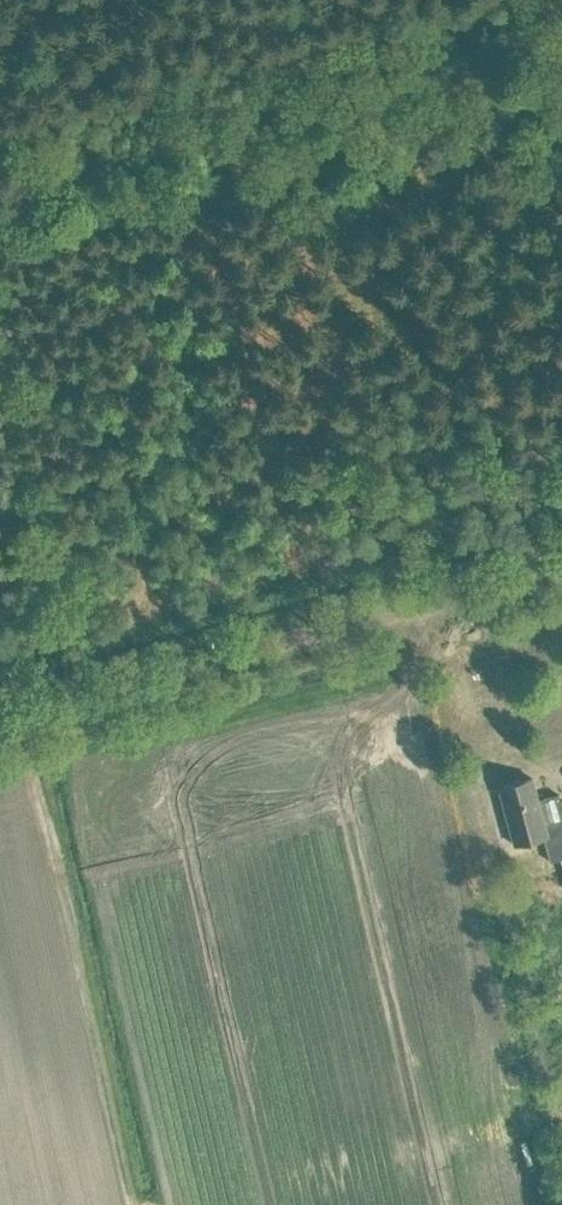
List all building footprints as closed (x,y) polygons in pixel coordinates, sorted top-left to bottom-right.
[(528,779),(492,789),(509,847),(539,838),(546,863),(561,858),(561,827),(560,818),(541,824),(528,779)]
